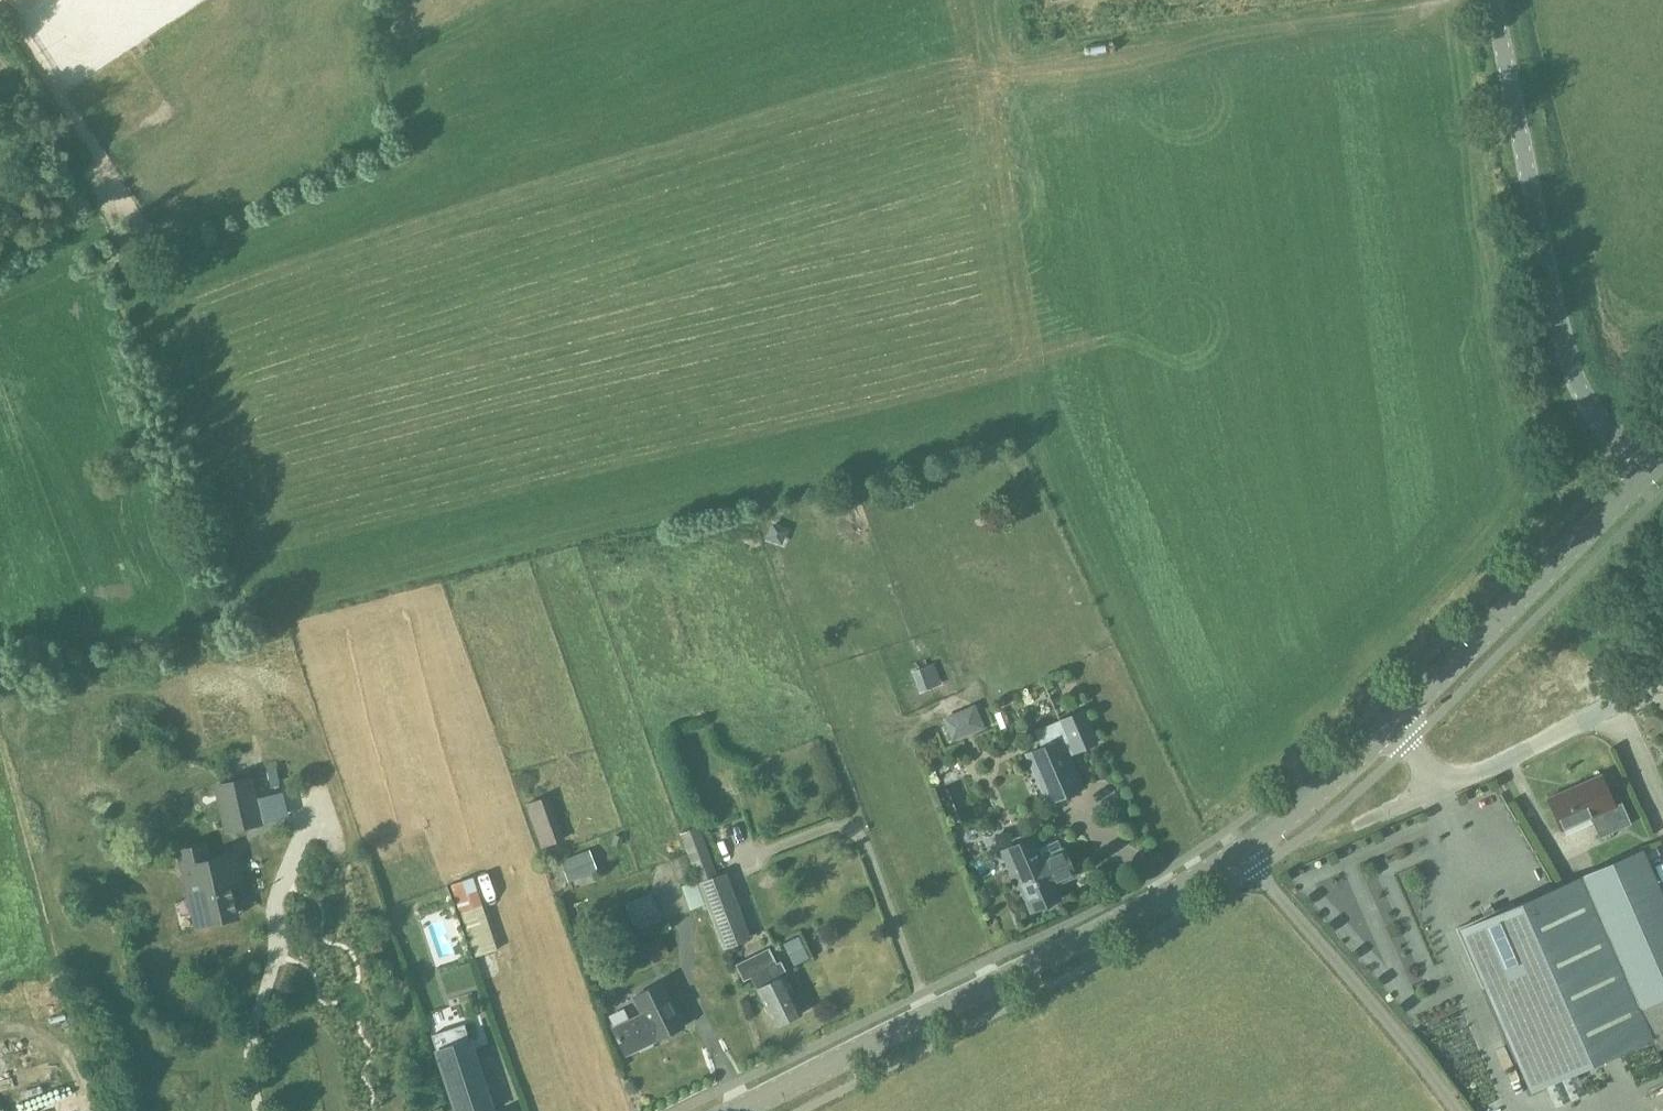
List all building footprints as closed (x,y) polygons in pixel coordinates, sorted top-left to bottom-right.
[(24,220),(15,211),(4,224),(13,232),(24,220)] [(982,695),(953,707),(963,731),(992,719),(982,695)] [(1043,748),(1027,754),(1048,806),(1086,790),(1072,756),(1100,744),(1086,709),(1060,720),(1061,721),(1036,731),(1043,748)] [(1549,800),(1562,831),(1591,818),(1600,839),(1632,825),(1623,804),(1615,807),(1601,777),(1549,800)] [(225,785),(235,831),(263,825),(253,779),(225,785)] [(543,851),(564,844),(548,797),(527,804),(543,851)] [(690,866),(707,861),(696,819),(679,824),(690,866)] [(1034,838),(1003,852),(1019,890),(1023,888),(1033,913),(1061,901),(1055,887),(1076,877),(1065,851),(1064,851),(1059,840),(1039,849),(1034,838)] [(206,847),(182,853),(193,900),(203,898),(208,918),(236,911),(232,890),(245,887),(238,856),(225,859),(209,863),(206,847)] [(1460,931),(1531,1093),(1654,1040),(1656,1044),(1662,1041),(1662,894),(1644,850),(1581,877),(1582,879),(1460,931)] [(570,884),(600,872),(592,851),(562,862),(570,884)] [(701,884),(700,884),(708,905),(725,949),(753,939),(728,874),(718,877),(701,884)] [(471,878),(452,885),(461,914),(481,908),(471,878)] [(699,881),(684,887),(692,911),(708,905),(700,884),(699,881)] [(635,924),(661,914),(653,894),(626,904),(635,924)] [(477,959),(495,952),(482,918),(464,924),(477,959)] [(782,936),(791,957),(804,952),(795,931),(782,936)] [(661,955),(668,952),(661,937),(648,944),(652,952),(661,955)] [(753,978),(759,989),(777,1027),(803,1015),(785,978),(789,975),(782,962),(778,964),(771,949),(738,965),(745,982),(753,978)] [(665,988),(636,1002),(643,1015),(614,1029),(627,1056),(685,1028),(665,988)] [(438,1050),(435,1051),(455,1110),(497,1110),(472,1038),(470,1038),(466,1025),(433,1036),(438,1050)]
